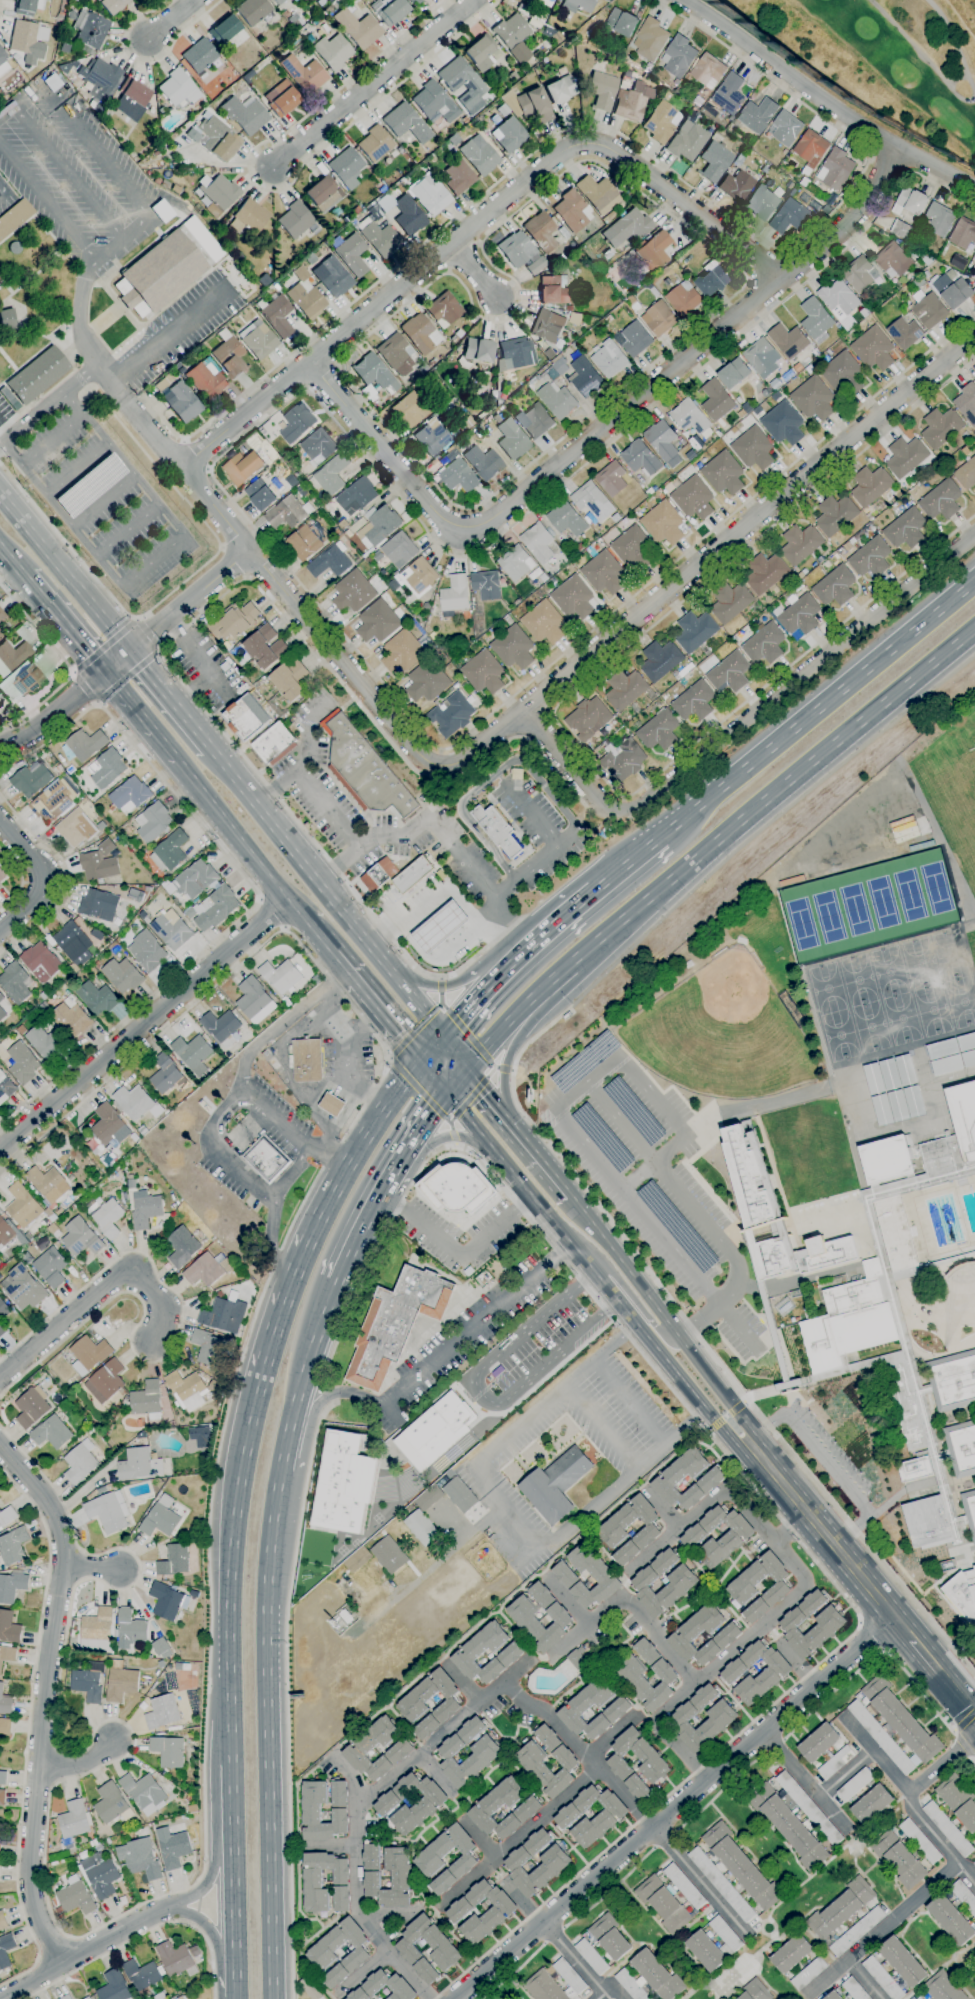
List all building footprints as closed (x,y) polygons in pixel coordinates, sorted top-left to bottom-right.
[(15,2),(16,0),(45,0),(43,10),(34,8),(32,17),(14,13),(17,2),(15,2)] [(110,16),(96,0),(130,0),(124,5),(125,7),(118,12),(117,11),(110,16)] [(234,9),(244,0),(264,0),(272,9),(250,28),(234,9)] [(380,11),(392,0),(402,0),(410,9),(404,15),(405,16),(398,22),(397,21),(391,25),(388,28),(377,14),(380,11)] [(561,7),(564,0),(597,0),(590,14),(580,9),(580,10),(577,8),(574,14),(561,7)] [(328,14),(324,10),(331,4),(335,9),(328,14)] [(361,51),(346,33),(345,33),(332,16),(344,6),(357,22),(368,14),(384,33),(361,51)] [(629,39),(605,26),(615,7),(623,12),(626,14),(626,12),(638,19),(637,20),(639,21),(629,39)] [(97,51),(75,40),(79,31),(71,27),(80,9),(88,13),(89,12),(111,22),(97,51)] [(286,18),(282,13),(286,10),(290,15),(286,18)] [(520,65),(508,51),(509,50),(495,33),(494,34),(490,29),(502,20),(504,22),(516,12),(532,32),(521,41),(532,55),(520,65)] [(219,45),(208,32),(230,13),(242,28),(223,43),(222,42),(219,45)] [(295,30),(287,19),(295,13),(303,23),(295,30)] [(314,27),(311,23),(320,15),(323,19),(314,27)] [(653,63),(636,53),(639,48),(633,44),(638,37),(636,36),(649,16),(661,24),(659,27),(670,34),(653,63)] [(42,59),(36,58),(34,66),(23,64),(25,52),(9,48),(15,19),(39,24),(38,26),(49,29),(46,41),(36,39),(35,41),(46,44),(42,59)] [(557,44),(551,36),(557,31),(564,38),(557,44)] [(295,57),(287,47),(295,41),(291,36),(295,32),(300,37),(299,38),(300,39),(294,43),(297,46),(302,42),(307,47),(295,57)] [(480,73),(474,66),(475,65),(463,51),(477,39),(485,32),(497,46),(493,49),(494,50),(486,56),(492,64),(480,73)] [(308,44),(303,38),(309,33),(314,39),(308,44)] [(334,74),(311,46),(323,37),(327,42),(338,33),(354,52),(341,63),(344,66),(334,74)] [(680,80),(663,69),(666,64),(661,60),(665,54),(664,53),(677,33),(689,42),(687,45),(699,52),(688,67),(689,67),(680,80)] [(197,74),(181,55),(203,36),(219,56),(197,74)] [(67,54),(59,51),(62,42),(70,45),(67,54)] [(9,68),(0,75),(0,46),(6,55),(3,58),(5,60),(4,61),(9,68)] [(711,91),(689,74),(706,52),(728,68),(711,91)] [(18,65),(11,57),(16,53),(23,61),(18,65)] [(306,96),(292,79),(279,63),(290,53),(303,68),(313,59),(329,78),(306,96)] [(476,100),(462,84),(452,93),(436,73),(458,55),(473,73),(474,73),(482,82),(484,81),(489,87),(487,89),(488,90),(476,100)] [(103,104),(87,94),(92,85),(83,79),(83,78),(76,73),(81,65),(86,68),(92,58),(95,60),(97,57),(109,65),(111,63),(124,72),(121,76),(123,77),(111,95),(109,94),(103,104)] [(650,72),(645,69),(648,62),(653,66),(650,72)] [(180,110),(176,105),(174,107),(157,87),(170,77),(168,74),(178,66),(202,95),(191,104),(189,102),(180,110)] [(247,84),(241,77),(251,69),(255,73),(248,79),(250,82),(247,84)] [(610,113),(591,107),(592,105),(594,106),(598,95),(587,91),(593,70),(597,71),(620,79),(614,98),(610,113)] [(510,80),(507,77),(509,75),(509,74),(513,71),(517,76),(513,79),(512,78),(510,80)] [(733,116),(710,100),(731,71),(745,81),(737,92),(745,99),(733,116)] [(649,81),(643,77),(646,73),(652,77),(649,81)] [(553,105),(544,86),(569,74),(578,93),(567,98),(567,99),(553,105)] [(114,106),(121,95),(121,94),(118,92),(128,76),(132,78),(131,79),(137,82),(138,81),(146,86),(145,87),(152,92),(147,99),(148,99),(146,102),(150,104),(146,110),(137,123),(136,122),(135,123),(114,106)] [(448,124),(437,110),(427,119),(411,99),(424,88),(421,86),(431,77),(449,99),(450,99),(461,113),(448,124)] [(279,118),(268,104),(271,102),(270,102),(279,94),(273,88),(284,79),(289,85),(289,86),(301,100),(295,105),(296,106),(289,112),(288,111),(283,116),(282,115),(279,118)] [(640,123),(614,114),(618,99),(616,98),(619,88),(628,91),(629,90),(633,91),(636,79),(646,83),(645,86),(657,90),(654,99),(648,97),(645,108),(640,123)] [(515,97),(539,85),(548,104),(554,118),(539,125),(533,113),(523,117),(521,113),(516,118),(499,97),(505,92),(511,89),(515,97)] [(493,101),(488,95),(491,92),(496,98),(493,101)] [(248,137),(236,123),(233,120),(230,122),(218,107),(233,95),(241,104),(251,97),(254,100),(255,99),(271,118),(248,137)] [(699,107),(693,102),(697,96),(703,101),(699,107)] [(758,136),(742,123),(739,127),(733,123),(749,101),(758,108),(766,97),(780,107),(758,136)] [(663,147),(651,138),(654,134),(642,126),(662,99),(679,111),(678,112),(683,116),(676,126),(677,127),(666,141),(667,141),(663,147)] [(421,145),(408,129),(397,138),(381,119),(403,100),(418,118),(419,118),(433,135),(421,145)] [(502,117),(495,109),(503,103),(509,111),(502,117)] [(161,114),(158,110),(163,106),(166,110),(161,114)] [(789,149),(772,137),(779,128),(773,123),(783,109),(805,125),(796,138),(797,138),(789,149)] [(691,118),(688,116),(693,110),(696,112),(691,118)] [(224,164),(202,145),(208,138),(196,127),(204,118),(207,120),(212,114),(230,130),(243,141),(224,164)] [(465,123),(461,119),(466,115),(470,119),(465,123)] [(507,155),(496,141),(497,141),(491,133),(496,129),(495,128),(511,115),(529,138),(507,155)] [(691,162),(680,153),(677,157),(666,148),(680,129),(679,129),(687,119),(694,124),(695,123),(711,135),(691,162)] [(373,164),(356,144),(369,134),(367,131),(376,123),(395,145),(373,164)] [(813,171),(807,166),(809,163),(792,151),(799,141),(800,141),(809,129),(831,144),(813,171)] [(453,146),(447,139),(455,132),(461,140),(453,146)] [(481,178),(458,149),(470,139),(478,133),(485,143),(486,142),(501,161),(493,167),(494,168),(481,178)] [(714,185),(696,171),(698,169),(702,173),(709,164),(700,157),(713,139),(735,156),(714,185)] [(343,183),(327,164),(349,146),(365,165),(343,183)] [(839,193),(822,182),(823,181),(816,177),(823,167),(822,167),(832,151),(835,146),(847,154),(845,157),(857,164),(847,180),(848,180),(839,193)] [(456,196),(456,195),(455,196),(445,184),(451,179),(444,171),(459,158),(477,179),(456,196)] [(735,201),(717,187),(728,173),(734,177),(740,169),(756,182),(742,200),(738,197),(735,201)] [(205,175),(211,181),(219,173),(230,184),(232,182),(243,193),(239,197),(238,196),(215,219),(205,208),(212,201),(203,193),(199,197),(193,192),(198,187),(201,184),(198,181),(205,175)] [(322,213),(304,192),(319,180),(319,179),(326,173),(338,187),(334,190),(340,198),(322,213)] [(601,217),(574,185),(587,174),(596,184),(604,177),(618,194),(622,200),(601,217)] [(431,218),(413,196),(429,183),(431,185),(436,181),(441,187),(441,186),(453,200),(431,218)] [(383,192),(379,187),(384,183),(388,188),(383,192)] [(765,223),(743,206),(760,184),(776,196),(776,197),(782,201),(765,223)] [(921,218),(903,208),(899,216),(891,212),(906,186),(913,190),(916,192),(917,190),(928,197),(928,198),(931,200),(921,218)] [(574,234),(552,208),(563,199),(560,197),(572,187),(575,191),(575,192),(586,206),(580,211),(588,221),(574,234)] [(831,206),(825,202),(832,192),(837,196),(831,206)] [(408,237),(394,219),(401,213),(393,203),(406,193),(428,221),(427,222),(428,223),(419,230),(419,229),(408,237)] [(256,235),(247,228),(244,226),(238,234),(233,230),(229,235),(224,231),(234,218),(233,217),(248,197),(271,215),(256,235)] [(805,208),(812,197),(822,205),(815,215),(813,214),(799,232),(790,225),(782,236),(769,225),(791,197),(805,208)] [(35,212),(0,241),(0,217),(23,198),(35,212)] [(293,240),(277,220),(289,210),(287,207),(296,199),(315,221),(293,240)] [(945,239),(926,229),(932,220),(925,216),(934,201),(958,215),(945,239)] [(375,221),(366,210),(374,204),(383,214),(375,221)] [(355,214),(352,210),(357,205),(361,210),(355,214)] [(828,216),(822,211),(826,205),(832,210),(828,216)] [(333,217),(330,213),(331,212),(330,211),(336,207),(338,206),(341,210),(340,211),(340,212),(335,217),(334,216),(333,217)] [(613,249),(600,233),(620,217),(618,215),(623,211),(625,214),(633,207),(641,217),(644,214),(654,226),(636,241),(630,235),(613,249)] [(545,255),(521,226),(534,215),(535,216),(542,210),(557,228),(549,234),(558,244),(545,255)] [(141,318),(132,308),(129,311),(119,299),(122,296),(114,285),(123,278),(120,274),(121,273),(119,272),(124,268),(126,269),(162,240),(160,238),(165,234),(166,236),(176,228),(177,228),(193,215),(225,254),(209,267),(209,268),(153,314),(150,311),(141,318)] [(383,260),(359,231),(360,230),(356,225),(366,216),(370,221),(371,220),(380,230),(387,224),(401,241),(396,245),(398,247),(383,260)] [(961,216),(974,224),(974,244),(971,242),(966,251),(948,241),(961,216)] [(343,225),(339,221),(344,217),(348,221),(343,225)] [(908,241),(890,232),(896,219),(914,229),(908,241)] [(652,273),(635,252),(650,238),(648,235),(655,229),(658,232),(661,229),(676,246),(674,247),(670,243),(662,250),(669,259),(652,273)] [(532,276),(525,267),(526,266),(524,263),(516,269),(496,245),(505,238),(506,238),(513,233),(514,234),(519,230),(537,252),(536,253),(539,257),(540,255),(547,263),(532,276)] [(357,279),(333,250),(355,232),(359,237),(361,236),(365,241),(363,243),(367,247),(357,256),(369,269),(357,279)] [(892,279),(886,272),(885,272),(873,260),(875,257),(893,240),(895,243),(897,239),(903,243),(900,248),(904,251),(915,263),(901,278),(897,274),(892,279)] [(10,251),(9,248),(10,245),(12,242),(15,241),(18,242),(20,245),(21,248),(21,251),(18,253),(15,254),(12,253),(10,251)] [(311,265),(304,258),(311,252),(317,259),(311,265)] [(334,299),(320,281),(328,275),(319,264),(332,254),(355,283),(340,295),(334,299)] [(859,294),(840,272),(847,266),(847,267),(862,254),(872,267),(873,267),(880,276),(859,294)] [(963,271),(950,264),(956,254),(968,261),(963,271)] [(707,298),(694,282),(707,272),(703,267),(712,259),(729,280),(709,296),(707,298)] [(301,282),(292,271),(300,264),(310,275),(301,282)] [(606,280),(602,276),(606,272),(610,276),(606,280)] [(264,287),(257,279),(265,273),(272,281),(264,287)] [(574,304),(540,304),(539,289),(541,289),(541,276),(568,276),(568,285),(565,285),(565,288),(574,288),(574,304)] [(919,289),(913,282),(920,276),(926,283),(919,289)] [(953,311),(940,295),(962,277),(974,293),(953,311)] [(840,322),(816,294),(828,284),(830,287),(840,278),(851,292),(852,291),(862,304),(849,315),(857,324),(847,332),(840,323),(840,322)] [(656,297),(650,290),(652,289),(646,287),(644,285),(648,280),(660,294),(656,297)] [(683,319),(665,297),(681,284),(681,285),(686,281),(693,288),(704,301),(683,319)] [(310,322),(295,304),(285,293),(298,282),(306,292),(313,286),(328,304),(321,310),(322,312),(310,322)] [(926,292),(922,287),(926,284),(930,289),(926,292)] [(442,329),(424,309),(445,291),(455,303),(456,302),(465,311),(449,325),(448,325),(442,329)] [(929,331),(911,309),(932,292),(950,314),(929,331)] [(283,341),(259,311),(260,310),(256,304),(262,298),(267,304),(280,293),(293,309),(283,317),(294,331),(283,341)] [(865,302),(860,296),(864,293),(869,299),(865,302)] [(658,339),(641,318),(642,317),(639,314),(637,315),(629,305),(628,306),(625,301),(633,295),(638,301),(637,301),(646,313),(653,307),(651,305),(655,302),(657,304),(662,299),(670,309),(670,310),(679,321),(658,339)] [(820,345),(815,340),(814,341),(800,324),(809,317),(801,306),(814,295),(823,307),(836,324),(838,322),(843,329),(840,333),(837,329),(838,329),(837,328),(834,325),(826,332),(830,337),(820,345)] [(1,328),(15,327),(13,308),(0,309),(0,318),(1,328)] [(555,345),(530,335),(540,308),(567,319),(562,329),(555,345)] [(863,317),(860,312),(866,308),(869,312),(863,317)] [(423,356),(400,328),(400,327),(411,317),(412,318),(420,311),(440,336),(432,343),(435,346),(423,356)] [(609,323),(605,320),(610,315),(613,319),(609,323)] [(904,352),(886,330),(902,317),(909,325),(914,321),(925,334),(904,352)] [(633,360),(622,346),(621,347),(613,338),(620,332),(621,333),(637,320),(655,342),(633,360)] [(789,362),(767,334),(780,323),(789,334),(797,327),(811,344),(789,362)] [(882,372),(876,364),(869,369),(868,367),(867,368),(849,347),(876,324),(894,346),(893,347),(894,348),(888,354),(895,362),(882,372)] [(258,361),(240,339),(256,326),(263,334),(268,330),(279,343),(258,361)] [(232,380),(210,352),(224,341),(217,333),(224,328),(230,336),(232,335),(245,352),(239,357),(246,366),(248,364),(250,366),(232,380)] [(400,377),(394,370),(393,371),(375,349),(396,331),(407,344),(415,352),(409,357),(414,363),(410,367),(411,368),(400,377)] [(453,344),(449,340),(454,334),(459,339),(453,344)] [(467,369),(460,367),(457,361),(462,355),(463,355),(467,337),(477,339),(479,340),(479,338),(492,341),(492,342),(494,343),(490,363),(472,360),(471,364),(467,369)] [(505,370),(498,343),(525,337),(528,352),(534,351),(537,363),(505,370)] [(768,376),(765,372),(760,376),(742,355),(763,337),(782,358),(772,367),(775,370),(768,376)] [(608,380),(591,358),(596,354),(592,350),(597,346),(601,350),(605,347),(603,344),(610,338),(630,362),(608,380)] [(24,407),(5,383),(53,344),(72,367),(24,407)] [(852,398),(845,389),(840,394),(838,392),(837,393),(819,371),(846,349),(864,371),(863,372),(864,374),(858,379),(865,387),(852,398)] [(390,395),(384,388),(378,393),(373,387),(377,383),(374,380),(369,384),(376,393),(368,399),(361,390),(366,386),(351,367),(354,365),(354,366),(363,359),(362,357),(370,351),(370,352),(371,352),(381,364),(382,362),(385,366),(384,366),(385,368),(386,368),(395,379),(401,387),(390,395)] [(554,383),(550,378),(545,382),(540,377),(554,365),(552,362),(561,354),(565,359),(566,359),(568,362),(566,364),(570,369),(554,383)] [(208,403),(184,374),(200,361),(201,362),(206,357),(207,357),(208,356),(212,361),(213,361),(216,365),(216,366),(217,367),(218,367),(220,370),(218,372),(229,385),(208,403)] [(586,400),(571,382),(579,375),(571,365),(582,356),(583,356),(584,356),(607,384),(592,396),(591,395),(586,400)] [(730,391),(717,375),(739,357),(752,373),(730,391)] [(180,375),(173,366),(178,362),(185,370),(180,375)] [(798,374),(793,368),(799,363),(804,369),(798,374)] [(422,374),(417,369),(423,364),(428,369),(422,374)] [(823,422),(816,414),(810,419),(808,417),(807,418),(789,396),(816,374),(834,396),(833,397),(834,399),(828,404),(835,412),(823,422)] [(160,392),(154,385),(164,377),(169,384),(160,392)] [(722,429),(716,422),(715,423),(701,406),(710,399),(703,390),(699,393),(698,392),(714,378),(724,389),(724,390),(737,405),(722,418),(728,425),(722,429)] [(184,424),(161,398),(169,391),(168,390),(180,379),(191,391),(190,392),(204,408),(200,412),(192,418),(191,417),(184,424)] [(971,382),(974,387),(974,426),(973,428),(952,402),(963,394),(961,390),(971,382)] [(560,422),(536,394),(549,383),(557,393),(564,387),(580,405),(560,422)] [(480,396),(475,393),(480,385),(484,388),(480,396)] [(409,429),(391,408),(412,390),(430,412),(409,429)] [(691,426),(684,432),(669,414),(679,406),(679,405),(688,397),(702,414),(702,413),(712,426),(700,436),(691,426)] [(793,447),(785,438),(780,444),(778,442),(778,443),(759,421),(786,399),(804,421),(803,422),(804,423),(798,429),(805,437),(793,447)] [(289,446),(279,433),(290,425),(283,417),(302,401),(305,404),(303,406),(309,413),(310,411),(318,421),(303,434),(305,436),(301,439),(299,438),(289,446)] [(534,441),(524,428),(522,429),(513,417),(520,411),(523,414),(538,402),(556,424),(534,441)] [(479,419),(477,416),(492,404),(494,407),(479,419)] [(934,452),(922,437),(923,436),(921,433),(929,427),(923,420),(936,408),(943,416),(951,409),(953,411),(954,411),(966,426),(934,452)] [(463,433),(460,429),(464,426),(460,422),(468,415),(475,423),(467,430),(463,433)] [(512,461),(497,443),(504,437),(496,427),(509,416),(518,428),(517,428),(531,445),(531,446),(519,457),(518,456),(512,461)] [(672,470),(667,463),(666,464),(643,436),(644,435),(643,434),(655,424),(655,425),(663,419),(678,437),(670,443),(679,454),(677,455),(683,461),(672,470)] [(430,457),(413,435),(426,424),(431,430),(439,424),(451,439),(433,453),(434,454),(430,457)] [(762,472),(756,464),(750,469),(748,467),(747,468),(729,446),(756,424),(773,446),(772,447),(774,449),(768,453),(775,462),(762,472)] [(312,461),(299,446),(321,427),(323,429),(339,449),(326,460),(321,454),(312,461)] [(900,481),(887,466),(887,465),(886,463),(894,456),(888,449),(901,437),(908,445),(915,438),(918,440),(931,455),(900,481)] [(648,478),(642,470),(644,469),(642,467),(635,473),(620,456),(630,447),(630,446),(638,439),(639,439),(663,467),(651,477),(650,476),(648,478)] [(485,483),(462,455),(475,444),(483,454),(491,448),(505,466),(502,469),(502,468),(495,474),(496,475),(485,483)] [(733,497),(726,488),(721,493),(719,491),(717,493),(699,471),(726,449),(744,471),(742,472),(744,473),(738,479),(745,487),(733,497)] [(690,462),(685,456),(692,450),(697,456),(690,462)] [(238,488),(228,476),(229,476),(222,468),(240,453),(245,459),(255,451),(266,464),(238,488)] [(53,498),(69,518),(125,472),(109,452),(53,498)] [(330,498),(320,486),(315,490),(308,481),(313,477),(312,476),(341,452),(351,463),(337,475),(346,485),(330,498)] [(952,474),(974,456),(974,485),(967,491),(966,489),(965,490),(952,474)] [(464,498),(463,496),(466,493),(459,484),(451,491),(437,474),(458,457),(471,472),(472,472),(482,484),(464,498)] [(612,499),(594,477),(615,460),(626,473),(621,478),(628,486),(612,499)] [(864,510),(852,496),(853,495),(851,492),(859,485),(852,478),(866,466),(872,474),(880,467),(882,469),(883,469),(896,484),(864,510)] [(702,522),(696,514),(690,518),(689,517),(688,518),(669,496),(696,474),(714,496),(712,497),(714,498),(708,503),(714,512),(702,522)] [(350,518),(345,511),(345,512),(334,499),(346,489),(347,490),(363,476),(363,477),(364,476),(374,488),(373,489),(378,496),(361,510),(360,509),(350,518)] [(946,520),(940,513),(932,520),(930,518),(929,519),(917,503),(949,477),(961,492),(960,493),(962,495),(954,502),(960,509),(946,520)] [(262,513),(251,500),(252,499),(245,491),(260,478),(278,499),(262,513)] [(600,524),(586,506),(581,511),(569,498),(590,480),(600,492),(601,491),(616,511),(600,524)] [(278,534),(263,517),(275,507),(276,507),(291,494),(303,507),(308,502),(315,510),(292,530),(286,522),(284,524),(283,522),(276,528),(280,532),(278,534)] [(829,539),(816,524),(817,523),(816,521),(824,514),(818,506),(831,495),(837,503),(845,496),(847,499),(848,497),(861,513),(829,539)] [(673,546),(666,538),(660,543),(658,541),(657,542),(639,521),(666,499),(685,522),(678,528),(685,536),(673,546)] [(577,538),(568,528),(561,534),(546,516),(553,510),(552,509),(564,500),(565,501),(565,500),(579,517),(580,516),(589,528),(577,538)] [(365,559),(362,556),(367,553),(366,552),(367,551),(368,552),(374,547),(373,546),(369,550),(361,541),(366,537),(365,536),(361,540),(356,535),(370,522),(368,520),(386,505),(392,512),(394,511),(403,522),(401,524),(402,525),(374,548),(376,550),(365,559)] [(911,550),(905,542),(896,549),(895,546),(894,547),(881,532),(914,506),(926,521),(925,522),(927,524),(919,531),(925,539),(911,550)] [(343,530),(339,524),(344,520),(348,526),(343,530)] [(542,567),(533,555),(534,555),(519,538),(529,530),(530,530),(537,524),(536,523),(539,521),(543,526),(554,540),(547,546),(555,556),(542,567)] [(303,563),(285,542),(306,525),(309,529),(317,522),(330,538),(323,544),(324,545),(303,563)] [(643,571),(636,563),(631,567),(630,566),(628,568),(609,546),(636,523),(654,545),(652,547),(654,549),(648,553),(655,561),(643,571)] [(794,568),(782,553),(783,552),(781,550),(789,544),(782,536),(796,524),(802,532),(810,525),(812,528),(813,527),(826,542),(794,568)] [(337,537),(333,532),(338,528),(342,533),(337,537)] [(349,538),(345,533),(349,530),(353,535),(349,538)] [(399,570),(380,549),(389,541),(390,541),(402,531),(420,552),(408,562),(399,570)] [(876,578),(869,571),(862,577),(860,576),(859,576),(846,560),(878,534),(891,550),(890,550),(892,552),(883,559),(890,567),(876,578)] [(316,579),(306,568),(335,543),(336,545),(340,541),(347,549),(343,553),(353,565),(338,577),(330,567),(316,579)] [(515,584),(497,562),(518,544),(530,557),(537,566),(515,584)] [(578,552),(575,548),(580,544),(583,548),(578,552)] [(605,588),(600,593),(598,591),(597,592),(579,570),(606,548),(624,571),(623,572),(624,573),(618,578),(625,586),(612,596),(605,588)] [(571,561),(567,557),(571,553),(575,558),(571,561)] [(759,597),(746,582),(748,581),(746,579),(753,573),(747,565),(761,553),(767,561),(776,553),(791,571),(759,597)] [(418,599),(399,577),(422,556),(440,577),(434,582),(436,584),(418,599)] [(840,607),(834,599),(826,606),(824,604),(823,604),(811,589),(843,563),(855,578),(854,579),(856,581),(848,588),(854,596),(840,607)] [(342,614),(331,601),(340,595),(334,587),(356,568),(379,595),(358,613),(357,611),(354,613),(349,607),(342,614)] [(801,579),(798,575),(805,569),(808,572),(804,575),(805,576),(801,579)] [(481,602),(480,591),(473,591),(471,574),(498,571),(499,586),(500,586),(501,599),(481,602)] [(443,619),(442,612),(440,590),(451,589),(450,578),(445,578),(445,576),(467,574),(468,589),(467,589),(469,609),(462,610),(463,618),(454,618),(443,619)] [(582,621),(575,613),(570,618),(568,616),(567,617),(549,596),(576,574),(594,595),(592,596),(594,598),(588,603),(594,611),(582,621)] [(724,627),(711,611),(712,610),(711,609),(718,602),(712,594),(726,582),(732,590),(740,584),(742,586),(743,585),(755,600),(724,627)] [(805,636),(799,628),(791,635),(790,633),(789,633),(776,618),(808,592),(820,607),(819,608),(821,610),(813,617),(819,625),(805,636)] [(380,644),(374,636),(366,643),(356,631),(364,624),(358,617),(381,598),(404,624),(380,644)] [(552,646),(546,638),(540,643),(538,641),(537,642),(519,620),(546,598),(563,619),(556,625),(565,636),(552,646)] [(218,641),(206,626),(234,603),(239,609),(242,607),(244,608),(251,602),(261,614),(254,620),(257,623),(252,627),(236,640),(232,634),(226,639),(223,637),(218,641)] [(689,656),(676,640),(677,640),(675,638),(683,631),(677,623),(691,611),(697,619),(705,613),(707,615),(708,614),(721,629),(689,656)] [(770,665),(764,657),(757,663),(755,661),(753,663),(740,647),(773,621),(785,636),(784,637),(785,639),(777,646),(784,654),(770,665)] [(265,672),(245,648),(244,648),(242,646),(243,645),(242,644),(268,623),(278,635),(267,644),(270,648),(281,639),(291,651),(265,672)] [(522,671),(516,663),(510,668),(508,666),(507,667),(489,645),(515,623),(533,645),(532,646),(534,648),(528,653),(535,661),(522,671)] [(405,674),(398,666),(390,673),(380,661),(388,654),(383,647),(406,627),(428,654),(405,674)] [(2,678),(0,676),(0,644),(5,640),(14,650),(25,640),(35,652),(28,657),(27,656),(9,672),(2,678)] [(654,685),(641,670),(642,669),(640,667),(648,660),(642,652),(655,641),(662,649),(670,642),(672,644),(673,643),(685,658),(654,685)] [(492,696),(485,687),(479,692),(478,691),(477,692),(459,670),(486,648),(504,670),(502,671),(503,673),(498,677),(505,686),(492,696)] [(735,694),(728,686),(720,693),(718,690),(717,691),(705,676),(737,650),(750,665),(749,666),(750,668),(742,675),(748,682),(735,694)] [(415,703),(405,691),(413,684),(408,678),(410,676),(409,675),(430,657),(453,684),(431,702),(430,700),(429,702),(424,696),(415,703)] [(291,704),(268,678),(286,663),(288,666),(297,658),(312,675),(301,685),(306,691),(291,704)] [(13,704),(2,691),(8,685),(5,682),(14,675),(15,676),(31,663),(34,666),(35,666),(41,673),(40,673),(45,678),(43,679),(46,682),(32,694),(29,691),(28,692),(27,692),(22,696),(22,697),(13,704)] [(678,682),(674,677),(691,663),(695,667),(678,682)] [(619,714),(606,699),(607,698),(605,696),(613,689),(607,681),(620,670),(627,678),(635,671),(636,673),(638,672),(650,687),(619,714)] [(699,723),(693,715),(685,721),(683,719),(682,720),(670,705),(702,678),(714,694),(713,694),(715,697),(707,703),(713,711),(699,723)] [(446,740),(438,730),(440,729),(438,727),(440,726),(436,721),(433,724),(426,716),(438,706),(438,707),(458,691),(475,712),(469,717),(470,719),(468,721),(470,723),(462,729),(461,728),(446,740)] [(242,743),(236,736),(237,735),(229,725),(230,724),(223,716),(229,711),(228,710),(237,702),(237,703),(250,693),(273,720),(246,742),(244,741),(242,743)] [(583,745),(576,737),(580,734),(576,729),(574,731),(573,729),(571,730),(563,721),(578,709),(576,707),(584,700),(586,702),(588,701),(589,702),(596,696),(614,718),(594,734),(595,735),(583,745)] [(664,751),(658,744),(650,750),(648,748),(647,749),(635,734),(667,707),(679,722),(678,723),(680,726),(671,732),(678,740),(664,751)] [(334,733),(327,725),(342,712),(421,806),(420,807),(422,809),(404,824),(401,819),(399,821),(389,809),(386,812),(371,810),(369,808),(365,812),(328,768),(332,764),(330,762),(334,733)] [(273,766),(270,763),(268,765),(251,745),(281,721),(297,740),(294,743),(297,746),(273,766)] [(82,764),(76,756),(69,762),(62,748),(66,745),(65,743),(82,729),(90,739),(100,730),(110,742),(97,752),(97,751),(82,764)] [(617,786),(610,777),(612,775),(610,772),(611,771),(608,767),(604,770),(598,762),(610,752),(614,758),(618,755),(617,753),(615,750),(619,747),(618,746),(631,736),(648,758),(641,763),(642,765),(640,767),(642,769),(633,776),(632,774),(617,786)] [(103,792),(91,778),(93,776),(87,769),(112,747),(123,759),(121,760),(128,768),(114,780),(115,781),(103,792)] [(28,800),(21,791),(19,793),(9,781),(26,766),(32,774),(43,764),(55,778),(42,789),(41,789),(28,800)] [(60,776),(55,769),(60,765),(65,772),(60,776)] [(70,776),(65,771),(72,765),(76,770),(70,776)] [(112,812),(109,808),(114,804),(108,796),(121,786),(134,775),(141,784),(143,783),(147,787),(148,787),(150,789),(149,790),(153,795),(137,808),(130,801),(119,810),(117,808),(112,812)] [(50,825),(43,817),(42,818),(41,817),(39,819),(28,806),(59,780),(72,794),(69,797),(74,804),(50,825)] [(149,845),(137,831),(141,827),(135,820),(143,812),(144,813),(158,800),(169,812),(167,814),(174,823),(170,826),(173,829),(167,835),(164,831),(149,845)] [(495,850),(477,828),(480,825),(470,813),(480,805),(485,811),(492,806),(509,826),(510,825),(515,831),(511,834),(524,850),(512,860),(500,846),(495,850)] [(74,849),(62,835),(60,836),(54,828),(79,807),(99,832),(88,842),(85,839),(74,849)] [(895,839),(891,830),(915,821),(919,831),(895,839)] [(170,872),(167,868),(162,872),(149,857),(154,853),(153,852),(167,839),(180,828),(189,839),(179,849),(187,858),(170,872)] [(99,849),(97,848),(109,838),(117,848),(105,857),(102,857),(103,860),(117,857),(121,874),(104,878),(87,882),(84,871),(83,871),(79,855),(83,854),(84,855),(99,851),(99,849)] [(391,881),(423,855),(435,869),(403,896),(391,881)] [(373,894),(360,879),(387,857),(399,871),(373,894)] [(219,883),(211,889),(209,886),(192,900),(187,894),(184,896),(179,889),(181,887),(175,879),(187,868),(188,869),(201,859),(206,866),(209,864),(220,878),(217,881),(219,883)] [(8,876),(0,883),(0,867),(8,876)] [(781,887),(779,882),(803,875),(805,880),(781,887)] [(225,882),(235,894),(233,896),(240,906),(228,916),(228,917),(215,927),(213,925),(204,933),(194,920),(204,912),(205,913),(207,911),(202,906),(204,904),(203,902),(214,893),(211,889),(219,883),(221,881),(223,884),(225,882)] [(176,903),(164,888),(172,883),(183,897),(176,903)] [(112,923),(98,919),(98,918),(82,914),(82,915),(77,913),(82,898),(84,899),(85,896),(87,896),(89,888),(120,897),(112,923)] [(453,900),(470,920),(428,955),(411,935),(453,900)] [(191,919),(186,913),(197,904),(202,910),(191,919)] [(174,952),(162,938),(161,939),(150,926),(163,914),(164,915),(172,909),(180,919),(180,918),(194,935),(174,952)] [(75,965),(57,943),(52,947),(45,938),(50,934),(50,935),(66,922),(67,924),(72,920),(93,944),(87,950),(93,957),(79,968),(75,964),(75,965)] [(148,975),(146,971),(128,949),(135,943),(133,940),(146,929),(168,955),(160,963),(161,964),(148,975)] [(43,985),(34,975),(22,961),(22,962),(19,958),(23,954),(23,953),(26,951),(31,947),(33,949),(41,941),(63,967),(43,985)] [(123,994),(112,982),(112,983),(101,971),(115,958),(120,964),(126,958),(142,977),(143,976),(146,980),(134,991),(132,989),(130,991),(129,989),(123,994)] [(280,993),(271,984),(270,985),(257,970),(268,961),(276,970),(288,959),(301,974),(294,981),(296,984),(292,987),(290,984),(280,993)] [(2,986),(0,984),(0,977),(5,973),(3,971),(16,960),(30,977),(23,983),(32,994),(18,1006),(7,993),(8,992),(2,985),(2,986)] [(251,1020),(236,1003),(244,996),(237,988),(252,975),(269,994),(267,995),(273,1001),(264,1009),(263,1007),(261,1009),(262,1010),(251,1020)] [(97,1017),(76,992),(89,980),(99,991),(106,985),(121,1002),(109,1013),(107,1011),(106,1012),(105,1010),(97,1017)] [(49,996),(42,988),(48,984),(54,991),(49,996)] [(75,1042),(62,1026),(59,1028),(49,1015),(63,1004),(62,1003),(70,996),(80,1008),(81,1007),(96,1024),(75,1042)] [(8,1015),(0,1022),(0,1006),(8,1015)] [(222,1043),(213,1033),(210,1035),(198,1022),(210,1012),(218,1021),(230,1010),(243,1025),(235,1032),(236,1033),(233,1036),(232,1035),(222,1043)] [(565,1020),(563,1017),(569,1012),(571,1014),(565,1020)] [(22,1035),(17,1029),(21,1025),(26,1031),(22,1035)] [(49,1064),(33,1046),(25,1036),(38,1025),(48,1036),(55,1030),(70,1046),(49,1064)] [(549,1077),(562,1094),(619,1047),(606,1030),(549,1077)] [(934,1077),(974,1066),(974,1032),(926,1046),(934,1077)] [(199,1078),(170,1046),(181,1036),(189,1044),(200,1035),(215,1052),(205,1061),(203,1059),(201,1062),(208,1070),(199,1078)] [(297,1083),(294,1081),(294,1068),(290,1068),(289,1056),(293,1056),(293,1041),(321,1039),(323,1080),(320,1082),(297,1083)] [(23,1087),(9,1070),(16,1063),(7,1052),(20,1040),(42,1066),(33,1073),(35,1076),(23,1087)] [(163,1095),(150,1080),(162,1068),(155,1059),(164,1051),(177,1066),(175,1067),(189,1083),(182,1090),(176,1083),(173,1086),(174,1087),(171,1089),(170,1089),(163,1095)] [(267,1062),(261,1055),(266,1051),(272,1058),(267,1062)] [(864,1067),(880,1127),(927,1114),(910,1054),(864,1067)] [(18,1090),(0,1106),(0,1077),(4,1074),(7,1077),(8,1077),(14,1083),(13,1084),(18,1090)] [(619,1076),(603,1090),(650,1146),(667,1132),(619,1076)] [(945,1090),(974,1082),(974,1161),(927,1174),(919,1146),(946,1138),(944,1132),(948,1131),(950,1137),(957,1135),(945,1090)] [(134,1122),(123,1110),(120,1113),(112,1104),(115,1100),(112,1097),(124,1087),(131,1094),(140,1086),(155,1103),(156,1102),(164,1110),(155,1118),(148,1110),(134,1122)] [(337,1118),(319,1107),(328,1092),(346,1104),(337,1118)] [(106,1146),(90,1130),(102,1119),(95,1111),(106,1101),(128,1126),(118,1135),(117,1134),(116,1136),(116,1137),(106,1146)] [(588,1103),(572,1117),(619,1172),(636,1159),(588,1103)] [(143,1136),(138,1130),(143,1125),(149,1131),(143,1136)] [(721,1130),(762,1283),(858,1257),(852,1236),(824,1244),(822,1237),(806,1241),(809,1248),(793,1252),(754,1132),(745,1134),(741,1125),(721,1130)] [(270,1186),(241,1158),(264,1134),(293,1162),(270,1186)] [(871,1185),(870,1185),(859,1148),(910,1134),(913,1147),(911,1147),(914,1160),(912,1160),(915,1173),(914,1173),(906,1176),(878,1183),(871,1185)] [(927,1174),(974,1161),(974,1175),(900,1195),(874,1202),(872,1203),(891,1273),(893,1273),(919,1266),(919,1265),(922,1264),(924,1274),(894,1282),(922,1387),(931,1385),(933,1393),(924,1395),(940,1452),(948,1450),(951,1459),(942,1461),(958,1518),(966,1516),(969,1525),(960,1527),(964,1543),(954,1546),(953,1542),(922,1550),(921,1547),(953,1538),(941,1495),(940,1496),(927,1447),(908,1452),(906,1444),(905,1444),(883,1363),(815,1382),(813,1376),(844,1367),(840,1356),(845,1355),(848,1365),(902,1351),(899,1340),(900,1340),(890,1302),(885,1304),(878,1277),(883,1275),(878,1258),(877,1258),(860,1192),(872,1189),(871,1185),(878,1183),(879,1187),(907,1179),(906,1176),(914,1173),(915,1177),(927,1174)] [(419,1186),(439,1212),(445,1208),(450,1212),(461,1213),(468,1209),(473,1215),(501,1193),(479,1167),(475,1171),(469,1166),(461,1164),(452,1164),(444,1169),(441,1165),(419,1186)] [(46,1199),(31,1183),(28,1186),(24,1182),(28,1179),(24,1175),(35,1166),(44,1176),(54,1167),(66,1181),(46,1199)] [(652,1180),(636,1194),(704,1275),(720,1261),(652,1180)] [(23,1230),(4,1209),(15,1199),(7,1190),(17,1181),(44,1210),(23,1230)] [(134,1232),(131,1213),(135,1213),(133,1199),(132,1192),(147,1190),(148,1196),(152,1196),(152,1197),(161,1196),(164,1216),(147,1218),(149,1230),(134,1232)] [(874,1202),(900,1195),(919,1265),(919,1266),(893,1273),(874,1202)] [(110,1241),(98,1228),(100,1226),(91,1216),(101,1207),(100,1206),(104,1203),(105,1204),(112,1198),(125,1213),(123,1214),(124,1215),(116,1222),(115,1221),(112,1223),(120,1232),(119,1234),(120,1235),(113,1241),(112,1240),(110,1241)] [(48,1218),(43,1212),(47,1208),(52,1214),(48,1218)] [(75,1257),(61,1240),(69,1233),(64,1227),(79,1215),(95,1234),(105,1246),(95,1255),(88,1247),(75,1257)] [(1,1244),(0,1245),(0,1216),(16,1235),(3,1247),(1,1244)] [(52,1235),(47,1229),(53,1223),(59,1230),(52,1235)] [(177,1271),(167,1259),(175,1252),(165,1240),(183,1225),(202,1247),(189,1258),(190,1259),(177,1271)] [(24,1247),(16,1239),(18,1237),(16,1235),(19,1232),(28,1243),(24,1247)] [(55,1290),(32,1264),(53,1246),(69,1264),(59,1273),(66,1281),(55,1290)] [(208,1288),(199,1279),(192,1286),(181,1274),(207,1251),(226,1272),(208,1288)] [(877,1258),(878,1258),(883,1275),(878,1277),(885,1304),(890,1302),(900,1340),(899,1340),(845,1355),(840,1356),(844,1367),(813,1376),(813,1370),(810,1365),(810,1360),(807,1355),(807,1349),(805,1344),(804,1339),(802,1334),(801,1329),(799,1324),(829,1315),(822,1291),(867,1279),(862,1262),(877,1258)] [(22,1311),(3,1290),(4,1289),(0,1284),(9,1276),(8,1274),(21,1262),(28,1270),(27,1271),(49,1295),(33,1309),(29,1304),(22,1311)] [(379,1394),(345,1380),(358,1347),(355,1346),(379,1287),(395,1293),(407,1265),(426,1273),(427,1270),(439,1275),(438,1277),(456,1285),(441,1322),(419,1313),(398,1363),(392,1361),(379,1394)] [(792,1299),(790,1293),(803,1290),(804,1296),(792,1299)] [(238,1335),(215,1327),(214,1329),(197,1323),(201,1309),(211,1312),(216,1297),(235,1304),(237,1300),(248,1304),(238,1335)] [(784,1317),(776,1307),(787,1297),(795,1307),(784,1317)] [(2,1320),(0,1321),(0,1298),(12,1311),(6,1316),(6,1315),(2,1319),(2,1320)] [(217,1367),(197,1361),(202,1347),(190,1343),(195,1328),(213,1334),(212,1337),(225,1340),(217,1367)] [(82,1377),(72,1366),(78,1360),(69,1350),(86,1335),(96,1347),(104,1339),(115,1351),(101,1363),(100,1361),(82,1377)] [(925,1364),(974,1350),(974,1404),(939,1414),(933,1393),(931,1385),(925,1364)] [(102,1405),(84,1385),(88,1381),(115,1357),(125,1369),(118,1376),(126,1385),(107,1401),(102,1405)] [(190,1413),(177,1393),(175,1395),(165,1378),(177,1370),(183,1380),(197,1372),(208,1389),(199,1394),(205,1403),(190,1413)] [(150,1421),(149,1412),(147,1412),(147,1414),(132,1415),(130,1392),(146,1391),(145,1380),(159,1379),(162,1413),(161,1413),(161,1420),(150,1421)] [(222,1397),(208,1388),(213,1380),(227,1389),(222,1397)] [(26,1431),(16,1420),(23,1414),(15,1404),(33,1388),(51,1408),(26,1431)] [(391,1440),(408,1460),(419,1473),(469,1430),(466,1426),(476,1417),(462,1401),(461,1402),(450,1389),(391,1440)] [(57,1451),(47,1439),(39,1446),(29,1434),(42,1423),(43,1424),(55,1414),(74,1436),(57,1451)] [(943,1429),(974,1420),(974,1475),(957,1480),(951,1459),(948,1450),(943,1429)] [(190,1440),(195,1440),(196,1449),(211,1448),(209,1426),(188,1428),(190,1440)] [(326,1429),(309,1525),(335,1529),(360,1533),(365,1503),(370,1504),(376,1468),(378,1458),(361,1455),(364,1435),(326,1429)] [(74,1487),(64,1475),(72,1468),(64,1458),(88,1438),(96,1447),(89,1452),(101,1465),(74,1487)] [(553,1527),(547,1521),(545,1522),(533,1509),(535,1507),(517,1486),(540,1466),(544,1472),(575,1444),(595,1466),(564,1494),(576,1507),(553,1527)] [(119,1481),(117,1463),(128,1461),(127,1449),(149,1447),(151,1460),(162,1459),(164,1474),(137,1477),(137,1479),(119,1481)] [(687,1511),(678,1501),(672,1507),(667,1502),(666,1503),(650,1485),(659,1477),(663,1480),(665,1478),(662,1474),(669,1468),(672,1466),(671,1465),(681,1457),(681,1458),(684,1456),(683,1455),(691,1448),(692,1449),(695,1447),(710,1464),(693,1479),(689,1474),(674,1487),(682,1496),(717,1466),(726,1477),(720,1483),(721,1484),(714,1490),(713,1488),(699,1500),(701,1502),(694,1507),(693,1506),(687,1511)] [(928,1456),(933,1475),(902,1483),(897,1465),(928,1456)] [(464,1515),(455,1504),(454,1505),(450,1500),(442,1489),(457,1476),(469,1490),(470,1489),(472,1491),(471,1492),(479,1502),(464,1515)] [(421,1512),(432,1505),(438,1513),(443,1510),(440,1505),(446,1501),(435,1485),(413,1501),(421,1512)] [(107,1536),(98,1515),(89,1519),(83,1505),(114,1492),(114,1493),(120,1490),(125,1502),(119,1505),(120,1505),(125,1503),(130,1515),(125,1517),(129,1526),(107,1536)] [(961,1495),(974,1491),(974,1546),(969,1525),(966,1516),(961,1495)] [(170,1537),(156,1528),(150,1537),(139,1530),(157,1502),(158,1502),(164,1493),(174,1500),(168,1509),(182,1519),(170,1537)] [(622,1567),(613,1557),(647,1526),(639,1517),(625,1530),(629,1534),(612,1549),(597,1532),(599,1530),(599,1529),(607,1522),(608,1522),(609,1521),(609,1520),(618,1512),(619,1512),(621,1510),(629,1503),(633,1507),(635,1505),(631,1502),(641,1493),(656,1511),(655,1513),(659,1517),(652,1523),(661,1533),(655,1539),(656,1540),(650,1546),(648,1545),(635,1557),(636,1558),(630,1563),(628,1562),(622,1567)] [(921,1547),(914,1549),(902,1506),(940,1496),(941,1495),(953,1538),(921,1547)] [(711,1570),(706,1565),(706,1564),(696,1552),(713,1538),(717,1542),(732,1530),(724,1521),(690,1551),(689,1550),(688,1551),(685,1547),(686,1546),(680,1539),(686,1534),(685,1533),(692,1527),(692,1528),(706,1517),(705,1516),(712,1510),(713,1511),(719,1505),(728,1515),(734,1510),(738,1515),(740,1514),(756,1532),(747,1540),(743,1536),(741,1538),(744,1543),(715,1569),(714,1568),(711,1570)] [(3,1527),(0,1529),(0,1512),(1,1513),(11,1506),(19,1516),(4,1528),(3,1527)] [(425,1548),(412,1533),(411,1534),(410,1532),(411,1531),(403,1522),(419,1509),(427,1519),(428,1518),(432,1524),(441,1535),(425,1548)] [(6,1567),(0,1554),(0,1552),(0,1538),(8,1534),(7,1534),(24,1526),(31,1540),(21,1545),(27,1558),(6,1567)] [(391,1576),(382,1566),(381,1567),(377,1562),(378,1561),(370,1551),(388,1535),(410,1560),(391,1576)] [(586,1610),(580,1604),(579,1604),(574,1598),(574,1597),(563,1584),(562,1584),(556,1578),(557,1577),(551,1571),(563,1561),(590,1592),(599,1584),(587,1570),(582,1574),(567,1557),(584,1542),(587,1544),(588,1544),(614,1574),(609,1577),(611,1580),(615,1576),(623,1586),(606,1601),(604,1600),(599,1604),(596,1601),(586,1610)] [(156,1575),(156,1562),(168,1562),(168,1545),(188,1544),(188,1554),(189,1554),(189,1559),(188,1559),(189,1572),(176,1573),(176,1575),(156,1575)] [(352,1574),(343,1563),(363,1546),(373,1557),(352,1574)] [(655,1619),(639,1602),(641,1600),(636,1595),(640,1592),(631,1582),(637,1577),(636,1576),(643,1570),(644,1571),(657,1559),(656,1558),(663,1552),(664,1553),(670,1548),(680,1559),(649,1587),(656,1595),(671,1582),(667,1578),(683,1563),(699,1581),(696,1583),(697,1583),(667,1610),(663,1606),(661,1608),(664,1611),(655,1619)] [(752,1625),(746,1618),(744,1619),(741,1615),(777,1584),(769,1574),(755,1587),(759,1592),(742,1606),(735,1598),(733,1600),(730,1596),(731,1595),(726,1589),(729,1587),(728,1586),(758,1560),(762,1564),(764,1562),(761,1558),(770,1550),(786,1569),(785,1570),(789,1575),(783,1580),(791,1590),(785,1596),(786,1597),(779,1603),(778,1602),(765,1613),(766,1615),(759,1620),(758,1619),(752,1625)] [(963,1572),(962,1571),(941,1587),(974,1628),(974,1569),(963,1572)] [(14,1605),(0,1603),(0,1575),(11,1576),(11,1573),(30,1576),(28,1591),(16,1590),(14,1605)] [(174,1623),(153,1613),(159,1600),(149,1595),(155,1581),(171,1588),(171,1589),(191,1598),(191,1599),(197,1602),(192,1613),(186,1611),(186,1610),(180,1607),(174,1623)] [(544,1655),(536,1645),(540,1642),(538,1640),(534,1643),(527,1635),(525,1633),(517,1625),(518,1625),(516,1622),(516,1623),(507,1614),(509,1613),(507,1610),(523,1595),(538,1612),(533,1616),(546,1630),(555,1622),(527,1592),(539,1581),(544,1587),(545,1586),(551,1593),(550,1594),(562,1607),(563,1606),(569,1613),(568,1614),(574,1620),(563,1630),(566,1633),(561,1637),(562,1639),(544,1655)] [(803,1661),(787,1643),(788,1642),(784,1637),(787,1635),(784,1631),(785,1630),(779,1623),(785,1618),(784,1617),(791,1611),(792,1612),(805,1600),(804,1599),(811,1594),(812,1595),(818,1589),(828,1600),(796,1628),(804,1637),(819,1624),(815,1619),(831,1605),(847,1622),(815,1651),(811,1647),(810,1648),(813,1652),(803,1661)] [(703,1667),(695,1657),(688,1663),(683,1657),(682,1659),(666,1640),(676,1632),(679,1636),(682,1634),(678,1629),(685,1623),(685,1624),(688,1622),(687,1621),(697,1613),(698,1613),(700,1611),(699,1611),(708,1604),(711,1602),(726,1620),(709,1635),(705,1630),(690,1642),(698,1652),(733,1622),(743,1633),(736,1638),(737,1640),(731,1645),(729,1644),(716,1655),(717,1657),(711,1663),(710,1662),(703,1667)] [(111,1651),(81,1649),(83,1617),(98,1618),(99,1607),(113,1608),(111,1651)] [(133,1645),(130,1645),(130,1649),(119,1649),(120,1627),(118,1627),(119,1607),(130,1608),(130,1609),(133,1609),(132,1621),(135,1621),(135,1620),(146,1621),(146,1622),(148,1622),(147,1642),(138,1641),(137,1643),(133,1642),(133,1645)] [(348,1624),(339,1615),(345,1609),(353,1619),(348,1624)] [(2,1640),(0,1640),(0,1610),(14,1612),(12,1624),(22,1626),(20,1644),(1,1641),(2,1640)] [(487,1685),(478,1675),(472,1681),(467,1676),(466,1677),(450,1659),(460,1650),(463,1654),(466,1652),(462,1648),(469,1641),(470,1642),(472,1640),(472,1639),(481,1631),(481,1632),(484,1630),(483,1629),(492,1622),(492,1623),(495,1620),(510,1637),(493,1653),(489,1648),(474,1661),(482,1670),(516,1640),(526,1651),(520,1657),(521,1658),(514,1663),(513,1662),(500,1674),(501,1675),(495,1681),(493,1680),(487,1685)] [(173,1660),(167,1660),(167,1658),(164,1659),(161,1655),(159,1657),(151,1645),(163,1637),(174,1654),(170,1656),(173,1656),(173,1660)] [(652,1714),(644,1704),(648,1701),(646,1699),(641,1702),(616,1673),(617,1672),(614,1669),(619,1665),(619,1666),(632,1654),(647,1671),(642,1675),(654,1690),(663,1682),(632,1646),(636,1643),(637,1644),(644,1638),(650,1644),(651,1643),(657,1649),(656,1650),(668,1664),(669,1663),(674,1669),(673,1671),(679,1677),(669,1686),(674,1692),(669,1697),(670,1698),(652,1714)] [(748,1708),(743,1702),(744,1701),(734,1690),(751,1675),(755,1679),(769,1667),(762,1658),(756,1662),(760,1666),(756,1669),(753,1665),(730,1685),(729,1686),(726,1682),(724,1683),(719,1678),(722,1675),(720,1674),(726,1669),(725,1668),(732,1662),(733,1663),(747,1651),(746,1650),(752,1644),(753,1645),(760,1640),(769,1650),(771,1647),(776,1653),(777,1651),(793,1669),(784,1677),(781,1673),(778,1676),(782,1680),(752,1705),(751,1705),(748,1708)] [(190,1653),(190,1641),(198,1641),(198,1653),(190,1653)] [(1,1676),(0,1676),(0,1646),(17,1649),(15,1662),(14,1662),(14,1664),(3,1662),(1,1676)] [(577,1670),(566,1658),(576,1649),(587,1662),(577,1670)] [(121,1703),(106,1702),(108,1684),(109,1684),(111,1660),(124,1661),(123,1670),(139,1671),(138,1694),(122,1693),(121,1703)] [(100,1705),(86,1704),(87,1692),(71,1690),(73,1671),(90,1672),(92,1662),(105,1663),(104,1674),(101,1673),(99,1686),(102,1687),(100,1705)] [(422,1741),(413,1731),(447,1700),(439,1691),(425,1704),(429,1709),(412,1723),(405,1715),(404,1717),(400,1712),(401,1711),(396,1706),(399,1703),(407,1696),(410,1694),(409,1694),(418,1686),(418,1687),(420,1685),(420,1684),(429,1677),(432,1681),(435,1679),(432,1675),(441,1667),(457,1685),(455,1687),(459,1692),(453,1697),(461,1707),(455,1712),(456,1714),(450,1719),(449,1718),(435,1730),(436,1731),(430,1737),(428,1735),(422,1741)] [(906,1776),(847,1708),(857,1699),(909,1759),(915,1754),(914,1753),(871,1704),(870,1702),(867,1705),(862,1699),(865,1696),(860,1691),(881,1673),(892,1686),(889,1688),(931,1736),(933,1733),(946,1747),(925,1765),(922,1762),(906,1776)] [(593,1741),(584,1731),(578,1736),(573,1731),(572,1732),(556,1715),(566,1706),(569,1710),(572,1708),(568,1704),(576,1697),(578,1695),(587,1687),(590,1685),(589,1685),(597,1678),(598,1679),(601,1676),(616,1693),(599,1708),(595,1704),(581,1717),(589,1726),(623,1695),(633,1707),(626,1712),(627,1713),(620,1719),(619,1718),(606,1730),(607,1731),(600,1737),(599,1735),(593,1741)] [(12,1715),(0,1714),(0,1683),(4,1683),(2,1698),(13,1699),(12,1715)] [(694,1755),(679,1737),(680,1736),(676,1731),(680,1728),(671,1717),(677,1712),(676,1711),(682,1705),(683,1706),(697,1694),(696,1693),(703,1687),(704,1689),(710,1683),(720,1694),(688,1722),(696,1731),(711,1718),(707,1713),(723,1699),(738,1716),(736,1718),(737,1719),(707,1745),(703,1741),(701,1743),(704,1747),(694,1755)] [(149,1730),(144,1715),(154,1712),(150,1700),(173,1693),(181,1720),(149,1730)] [(375,1782),(367,1772),(363,1775),(359,1770),(357,1772),(341,1754),(351,1745),(354,1749),(357,1747),(353,1742),(382,1717),(383,1718),(386,1715),(401,1733),(384,1747),(380,1743),(365,1755),(373,1765),(405,1737),(414,1748),(408,1754),(409,1755),(402,1761),(402,1760),(388,1771),(389,1773),(383,1778),(382,1777),(375,1782)] [(458,1791),(443,1772),(444,1771),(440,1766),(447,1760),(438,1750),(444,1745),(443,1743),(450,1738),(451,1739),(464,1727),(463,1726),(470,1720),(471,1721),(477,1716),(487,1727),(452,1757),(460,1766),(475,1753),(470,1748),(488,1734),(502,1750),(500,1751),(502,1753),(470,1780),(467,1776),(465,1778),(469,1783),(465,1786),(465,1785),(458,1791)] [(10,1736),(0,1736),(0,1718),(11,1719),(10,1736)] [(812,1765),(797,1747),(827,1721),(842,1738),(812,1765)] [(553,1800),(545,1790),(548,1788),(546,1786),(542,1789),(535,1780),(536,1780),(534,1778),(533,1779),(526,1770),(526,1769),(525,1767),(524,1767),(516,1758),(517,1757),(515,1755),(533,1740),(547,1758),(543,1761),(555,1776),(564,1768),(533,1732),(537,1729),(538,1730),(545,1724),(551,1730),(552,1729),(558,1736),(556,1737),(568,1750),(569,1749),(575,1756),(574,1757),(579,1764),(569,1772),(575,1779),(570,1783),(571,1785),(553,1800)] [(641,1802),(635,1796),(634,1796),(629,1790),(629,1789),(618,1775),(617,1776),(611,1770),(612,1769),(607,1763),(617,1753),(611,1747),(616,1742),(615,1741),(633,1725),(641,1735),(637,1738),(639,1741),(644,1737),(669,1766),(668,1767),(671,1771),(666,1776),(665,1775),(654,1785),(639,1769),(644,1764),(631,1750),(622,1758),(634,1772),(633,1773),(634,1774),(636,1773),(652,1792),(641,1802)] [(183,1768),(160,1768),(161,1752),(150,1752),(150,1738),(184,1739),(183,1768)] [(827,1781),(818,1770),(847,1745),(855,1755),(827,1781)] [(846,1802),(837,1792),(866,1767),(874,1777),(846,1802)] [(783,1787),(776,1793),(781,1799),(787,1794),(796,1805),(791,1809),(831,1856),(810,1874),(798,1861),(802,1857),(761,1809),(757,1812),(746,1799),(766,1781),(769,1784),(785,1770),(844,1838),(834,1847),(783,1787)] [(405,1837),(389,1819),(406,1804),(411,1810),(425,1796),(417,1787),(383,1818),(383,1817),(382,1818),(379,1815),(380,1814),(373,1806),(379,1801),(378,1800),(385,1794),(386,1795),(399,1783),(399,1782),(405,1777),(406,1778),(412,1772),(422,1782),(428,1777),(432,1782),(433,1781),(449,1799),(440,1807),(437,1803),(434,1805),(437,1809),(408,1835),(408,1834),(405,1837)] [(955,1772),(974,1796),(974,1798),(973,1799),(974,1801),(974,1838),(972,1834),(964,1824),(963,1825),(956,1817),(957,1817),(955,1814),(951,1810),(950,1811),(948,1809),(949,1808),(940,1798),(939,1799),(938,1797),(939,1796),(934,1790),(955,1772)] [(147,1818),(131,1796),(130,1797),(118,1782),(129,1773),(137,1783),(149,1774),(168,1798),(156,1807),(158,1810),(147,1818)] [(504,1841),(495,1830),(488,1836),(484,1831),(483,1832),(467,1814),(476,1806),(480,1810),(482,1808),(478,1803),(486,1796),(487,1797),(489,1795),(489,1794),(497,1787),(498,1787),(500,1785),(500,1784),(508,1778),(509,1778),(512,1776),(527,1793),(510,1808),(506,1803),(491,1816),(499,1825),(533,1795),(543,1806),(537,1812),(538,1813),(531,1819),(530,1818),(517,1829),(518,1831),(511,1836),(510,1835),(504,1841)] [(106,1826),(93,1807),(103,1800),(97,1791),(112,1780),(122,1795),(121,1796),(135,1815),(125,1822),(120,1815),(106,1826)] [(304,1841),(304,1829),(309,1828),(309,1825),(303,1825),(303,1814),(303,1811),(302,1811),(302,1800),(303,1800),(303,1797),(302,1797),(302,1786),(303,1786),(303,1782),(326,1782),(327,1804),(320,1804),(320,1824),(332,1824),(332,1782),(347,1781),(347,1790),(349,1790),(349,1798),(347,1798),(347,1817),(349,1817),(349,1825),(347,1825),(348,1834),(334,1834),(334,1838),(328,1838),(328,1840),(304,1841)] [(865,1827),(850,1810),(861,1800),(857,1796),(867,1788),(870,1792),(874,1788),(872,1786),(878,1781),(880,1783),(881,1783),(895,1800),(865,1827)] [(585,1850),(580,1844),(580,1843),(570,1832),(587,1817),(591,1822),(606,1809),(598,1800),(562,1831),(559,1827),(560,1826),(553,1819),(560,1813),(559,1813),(565,1807),(566,1808),(580,1796),(579,1795),(586,1789),(586,1790),(593,1785),(601,1795),(608,1790),(612,1795),(614,1793),(630,1812),(621,1819),(618,1816),(615,1818),(618,1822),(588,1847),(585,1850)] [(62,1852),(59,1839),(64,1838),(58,1816),(70,1813),(67,1803),(82,1799),(91,1832),(72,1837),(75,1848),(62,1852)] [(964,1858),(922,1809),(932,1800),(974,1849),(964,1858)] [(932,1865),(899,1826),(909,1818),(942,1856),(932,1865)] [(765,1912),(754,1899),(713,1851),(712,1852),(709,1850),(710,1848),(701,1838),(721,1820),(733,1834),(730,1836),(771,1884),(774,1881),(786,1895),(765,1912)] [(439,1897),(429,1886),(464,1855),(456,1847),(442,1859),(446,1864),(429,1878),(421,1869),(420,1870),(413,1862),(416,1859),(415,1858),(423,1851),(424,1852),(426,1849),(434,1841),(435,1842),(437,1840),(436,1840),(445,1832),(449,1836),(452,1834),(448,1830),(457,1823),(473,1840),(471,1842),(476,1847),(470,1852),(478,1863),(472,1868),(473,1870),(467,1875),(465,1874),(452,1886),(453,1887),(446,1893),(445,1891),(439,1897)] [(166,1873),(161,1854),(162,1854),(156,1830),(168,1827),(171,1836),(187,1831),(193,1854),(178,1858),(181,1868),(166,1873)] [(528,1900),(512,1882),(514,1881),(509,1875),(512,1873),(509,1871),(511,1870),(504,1862),(510,1857),(509,1856),(516,1850),(517,1851),(530,1840),(529,1839),(536,1833),(537,1834),(543,1828),(553,1839),(522,1867),(530,1876),(544,1863),(540,1858),(557,1844),(572,1861),(569,1864),(570,1864),(540,1891),(536,1886),(534,1888),(538,1892),(534,1896),(534,1895),(528,1900)] [(909,1891),(897,1878),(901,1875),(884,1857),(881,1860),(869,1847),(890,1829),(901,1841),(919,1861),(918,1861),(929,1874),(909,1891)] [(148,1882),(145,1871),(130,1875),(126,1860),(119,1862),(116,1848),(127,1845),(127,1843),(149,1837),(155,1861),(158,1861),(163,1878),(148,1882)] [(386,1907),(386,1905),(379,1905),(379,1896),(366,1897),(365,1889),(364,1889),(364,1880),(365,1880),(365,1862),(363,1862),(363,1853),(365,1853),(365,1845),(379,1844),(380,1891),(392,1890),(391,1870),(386,1870),(385,1848),(408,1848),(408,1851),(409,1851),(410,1891),(405,1891),(405,1894),(409,1894),(410,1906),(386,1907)] [(746,1923),(687,1855),(698,1846),(756,1915),(746,1923)] [(100,1902),(91,1886),(92,1885),(85,1872),(80,1862),(101,1850),(106,1860),(110,1858),(121,1877),(110,1883),(116,1893),(100,1902)] [(306,1913),(306,1909),(305,1909),(304,1898),(305,1898),(305,1895),(304,1895),(304,1884),(305,1884),(305,1880),(304,1880),(304,1869),(309,1869),(309,1866),(304,1866),(304,1854),(328,1853),(328,1855),(335,1855),(335,1860),(348,1859),(348,1868),(350,1868),(350,1876),(348,1876),(349,1894),(351,1894),(351,1903),(349,1903),(349,1911),(334,1911),(333,1870),(322,1870),(322,1890),(328,1890),(329,1912),(306,1913)] [(697,1910),(663,1871),(673,1862),(707,1901),(697,1910)] [(673,1936),(661,1923),(665,1920),(649,1901),(645,1905),(633,1891),(654,1873),(667,1887),(670,1885),(677,1893),(674,1896),(693,1918),(673,1936)] [(822,1943),(804,1922),(818,1910),(821,1914),(849,1889),(846,1886),(859,1874),(877,1895),(867,1904),(867,1905),(865,1908),(864,1907),(836,1931),(836,1932),(834,1934),(833,1933),(822,1943)] [(85,1916),(80,1906),(66,1913),(56,1893),(60,1891),(59,1890),(65,1886),(66,1888),(70,1885),(67,1879),(76,1875),(79,1881),(82,1879),(98,1909),(85,1916)] [(473,1947),(468,1941),(469,1940),(459,1929),(476,1914),(480,1919),(495,1906),(487,1897),(455,1925),(455,1924),(454,1925),(451,1922),(452,1920),(446,1913),(452,1908),(451,1907),(458,1901),(458,1902),(472,1890),(471,1889),(478,1883),(479,1884),(485,1879),(494,1889),(497,1886),(501,1891),(503,1890),(518,1909),(509,1916),(506,1912),(504,1914),(507,1919),(477,1945),(477,1944),(473,1947)] [(943,1893),(974,1931),(974,1935),(960,1948),(925,1908),(943,1893)] [(838,1958),(829,1948),(877,1906),(886,1916),(838,1958)] [(9,1927),(0,1931),(0,1912),(2,1911),(9,1927)] [(616,1963),(613,1959),(609,1961),(604,1955),(607,1953),(599,1943),(598,1944),(596,1941),(597,1940),(588,1930),(608,1912),(620,1925),(616,1928),(633,1948),(616,1963)] [(429,1986),(424,1979),(423,1980),(417,1974),(418,1973),(406,1959),(405,1960),(400,1954),(401,1953),(395,1947),(406,1938),(403,1934),(408,1930),(406,1929),(424,1913),(432,1922),(429,1925),(431,1928),(434,1925),(463,1957),(446,1973),(431,1956),(435,1951),(422,1937),(413,1945),(441,1976),(429,1986)] [(711,1974),(685,1943),(702,1929),(719,1949),(725,1943),(708,1924),(719,1915),(744,1944),(728,1958),(728,1959),(711,1974)] [(331,1990),(322,1979),(356,1949),(349,1940),(334,1953),(338,1958),(321,1972),(312,1962),(312,1963),(305,1955),(309,1953),(308,1952),(315,1945),(316,1946),(318,1944),(318,1943),(327,1935),(327,1936),(330,1934),(329,1933),(338,1926),(341,1930),(344,1928),(340,1924),(350,1916),(365,1934),(364,1936),(368,1941),(362,1946),(371,1956),(365,1962),(366,1963),(359,1969),(358,1968),(344,1979),(345,1981),(339,1986),(338,1985),(331,1990)] [(784,1976),(769,1959),(800,1932),(815,1949),(784,1976)] [(12,1966),(0,1971),(0,1938),(11,1933),(17,1947),(6,1952),(12,1966)] [(912,1989),(903,1979),(901,1981),(897,1976),(899,1974),(893,1968),(891,1970),(884,1962),(886,1960),(878,1950),(894,1935),(929,1975),(912,1989)] [(600,1976),(574,1947),(584,1938),(610,1968),(600,1976)] [(171,1978),(155,1948),(169,1941),(173,1950),(185,1944),(196,1965),(195,1966),(199,1973),(190,1977),(186,1970),(171,1978)] [(194,1957),(190,1949),(196,1946),(201,1954),(194,1957)] [(688,1987),(674,1998),(662,1998),(656,1993),(653,1989),(647,1994),(651,1998),(633,1998),(614,1977),(624,1968),(641,1987),(647,1982),(630,1962),(647,1947),(672,1976),(676,1973),(688,1987)] [(906,1994),(900,1998),(892,1998),(862,1964),(872,1955),(906,1994)] [(799,1992),(790,1981),(819,1956),(828,1966),(799,1992)] [(578,1995),(552,1966),(562,1957),(588,1986),(578,1995)] [(151,1995),(145,1998),(142,1998),(139,1992),(137,1993),(122,1965),(133,1959),(139,1970),(154,1961),(157,1968),(161,1966),(166,1974),(162,1977),(163,1979),(155,1984),(156,1985),(152,1987),(153,1989),(149,1991),(151,1995)] [(131,1998),(132,1998),(100,1998),(96,1992),(109,1984),(104,1975),(117,1967),(134,1997),(131,1998)] [(543,1967),(571,1998),(534,1998),(522,1985),(543,1967)] [(386,1985),(370,1998),(347,1998),(348,1998),(347,1997),(354,1991),(355,1992),(369,1981),(367,1979),(374,1973),(375,1975),(381,1969),(390,1979),(397,1973),(401,1979),(402,1977),(418,1996),(415,1998),(388,1998),(394,1994),(386,1985)] [(943,1969),(969,1998),(931,1998),(930,1998),(931,1998),(922,1987),(943,1969)] [(852,1976),(872,1998),(853,1998),(841,1985),(852,1976)] [(774,1998),(773,1998),(738,1998),(746,1992),(743,1988),(756,1977),(774,1998)] [(320,1996),(309,1983),(302,1989),(311,1998),(317,1998),(320,1996)] [(835,1989),(844,1998),(823,1998),(835,1989)]
